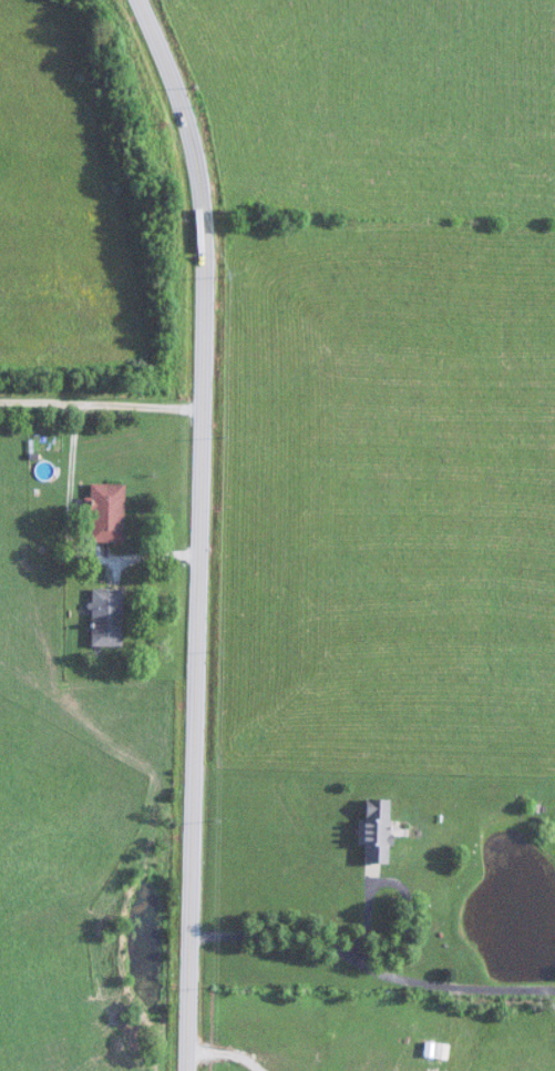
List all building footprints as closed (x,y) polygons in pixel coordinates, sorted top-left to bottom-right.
[(136,482),(101,482),(103,540),(138,540),(136,482)] [(132,586),(132,643),(100,644),(100,586),(132,586)] [(374,859),(399,858),(399,795),(376,796),(374,859)]
